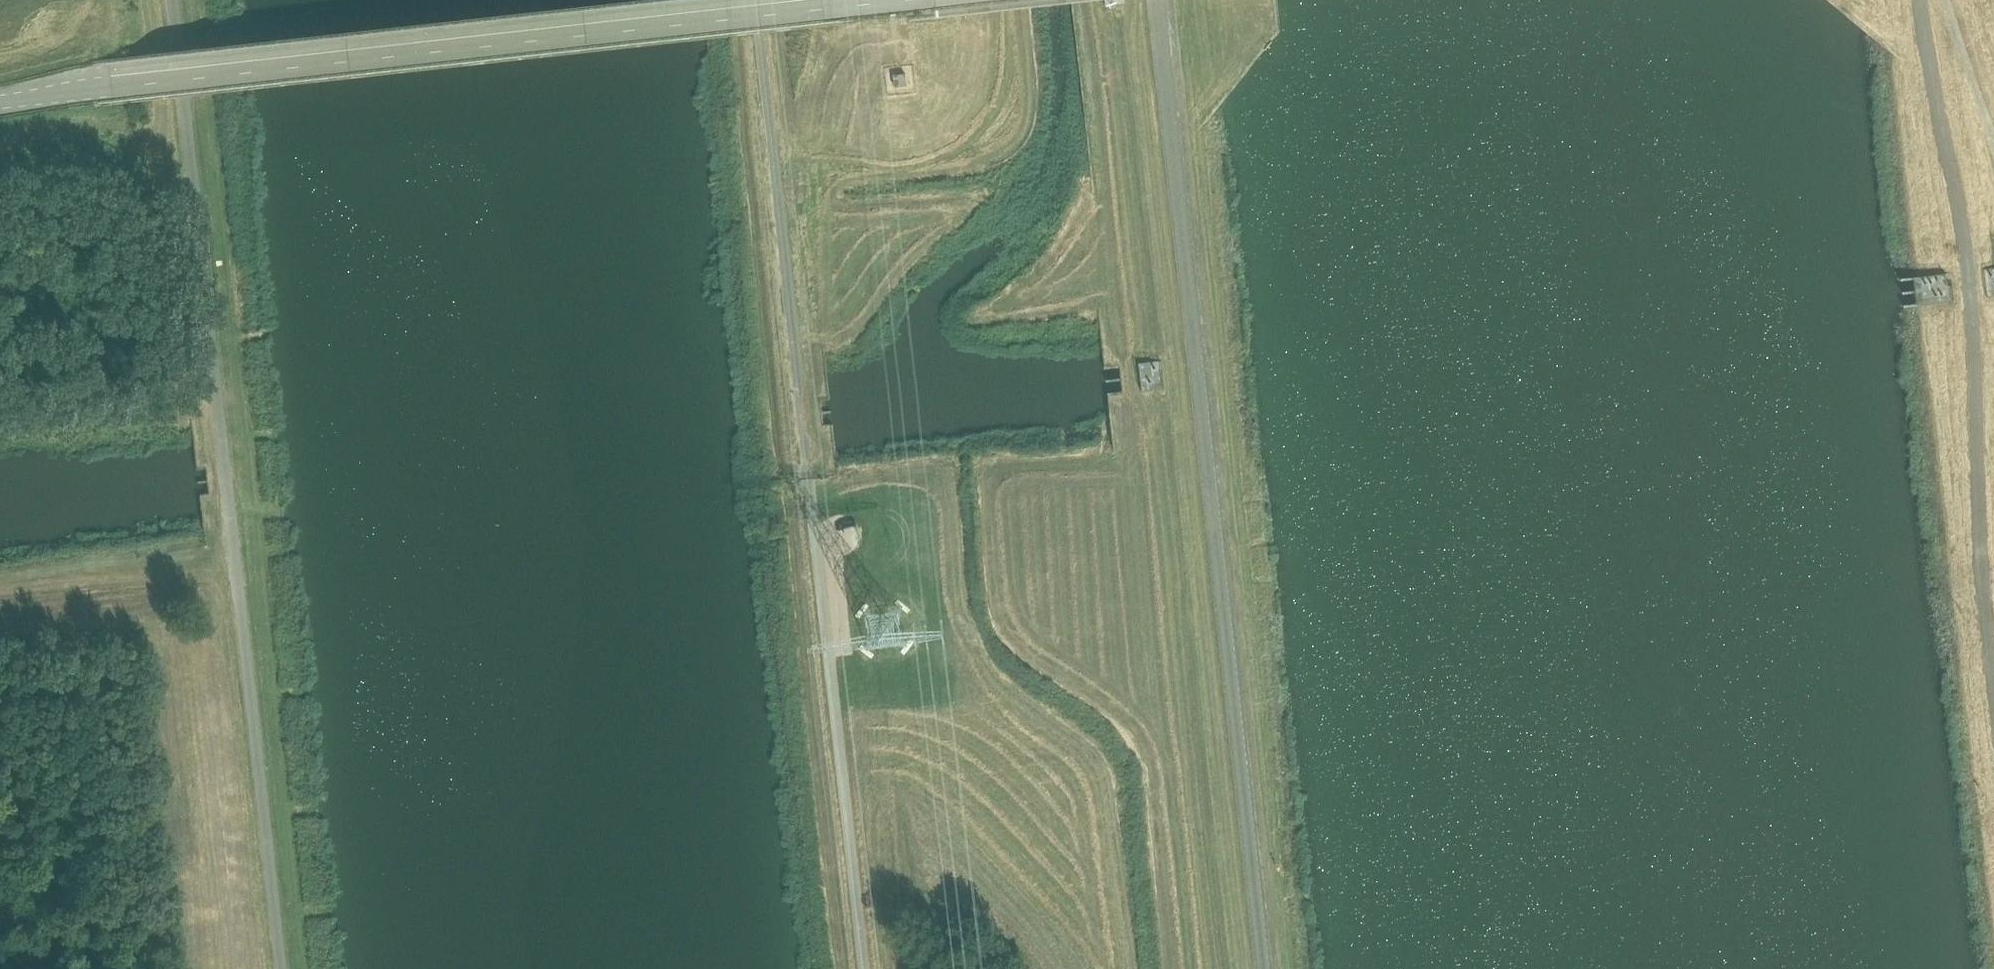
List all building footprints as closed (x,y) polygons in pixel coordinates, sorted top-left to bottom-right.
[(905,78),(892,79),(893,92),(906,91),(905,78)] [(1153,361),(1132,362),(1133,391),(1154,390),(1153,361)] [(935,542),(923,543),(925,558),(937,556),(935,542)] [(925,574),(916,576),(921,596),(930,594),(925,574)]
